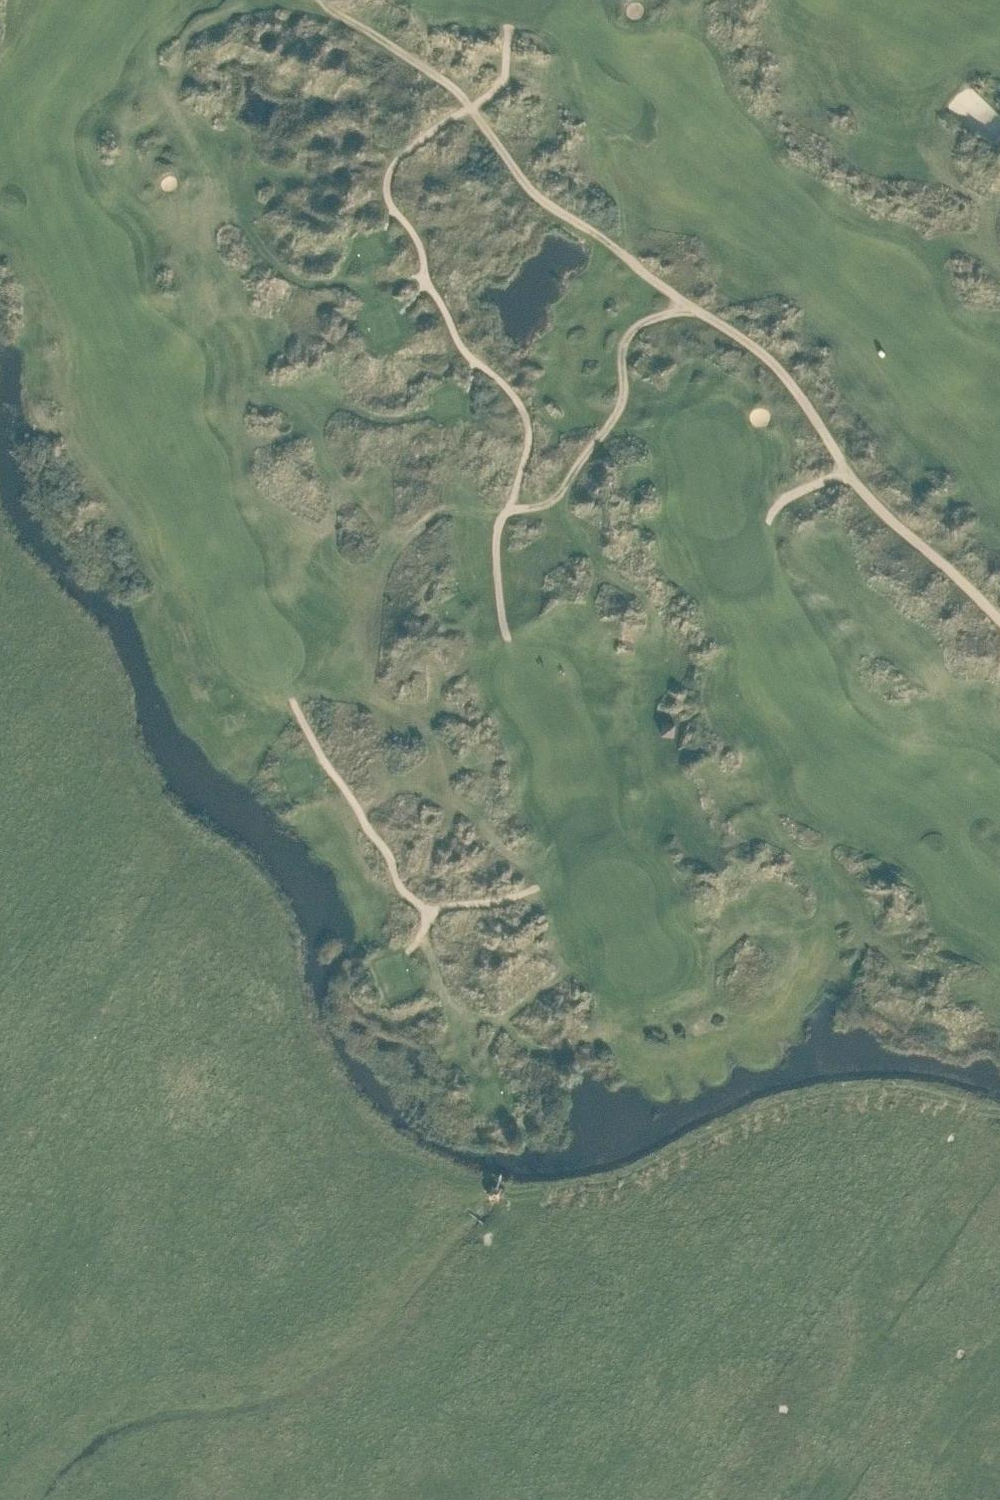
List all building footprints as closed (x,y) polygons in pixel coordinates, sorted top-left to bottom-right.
[(676,724),(663,721),(661,733),(673,736),(676,724)]
